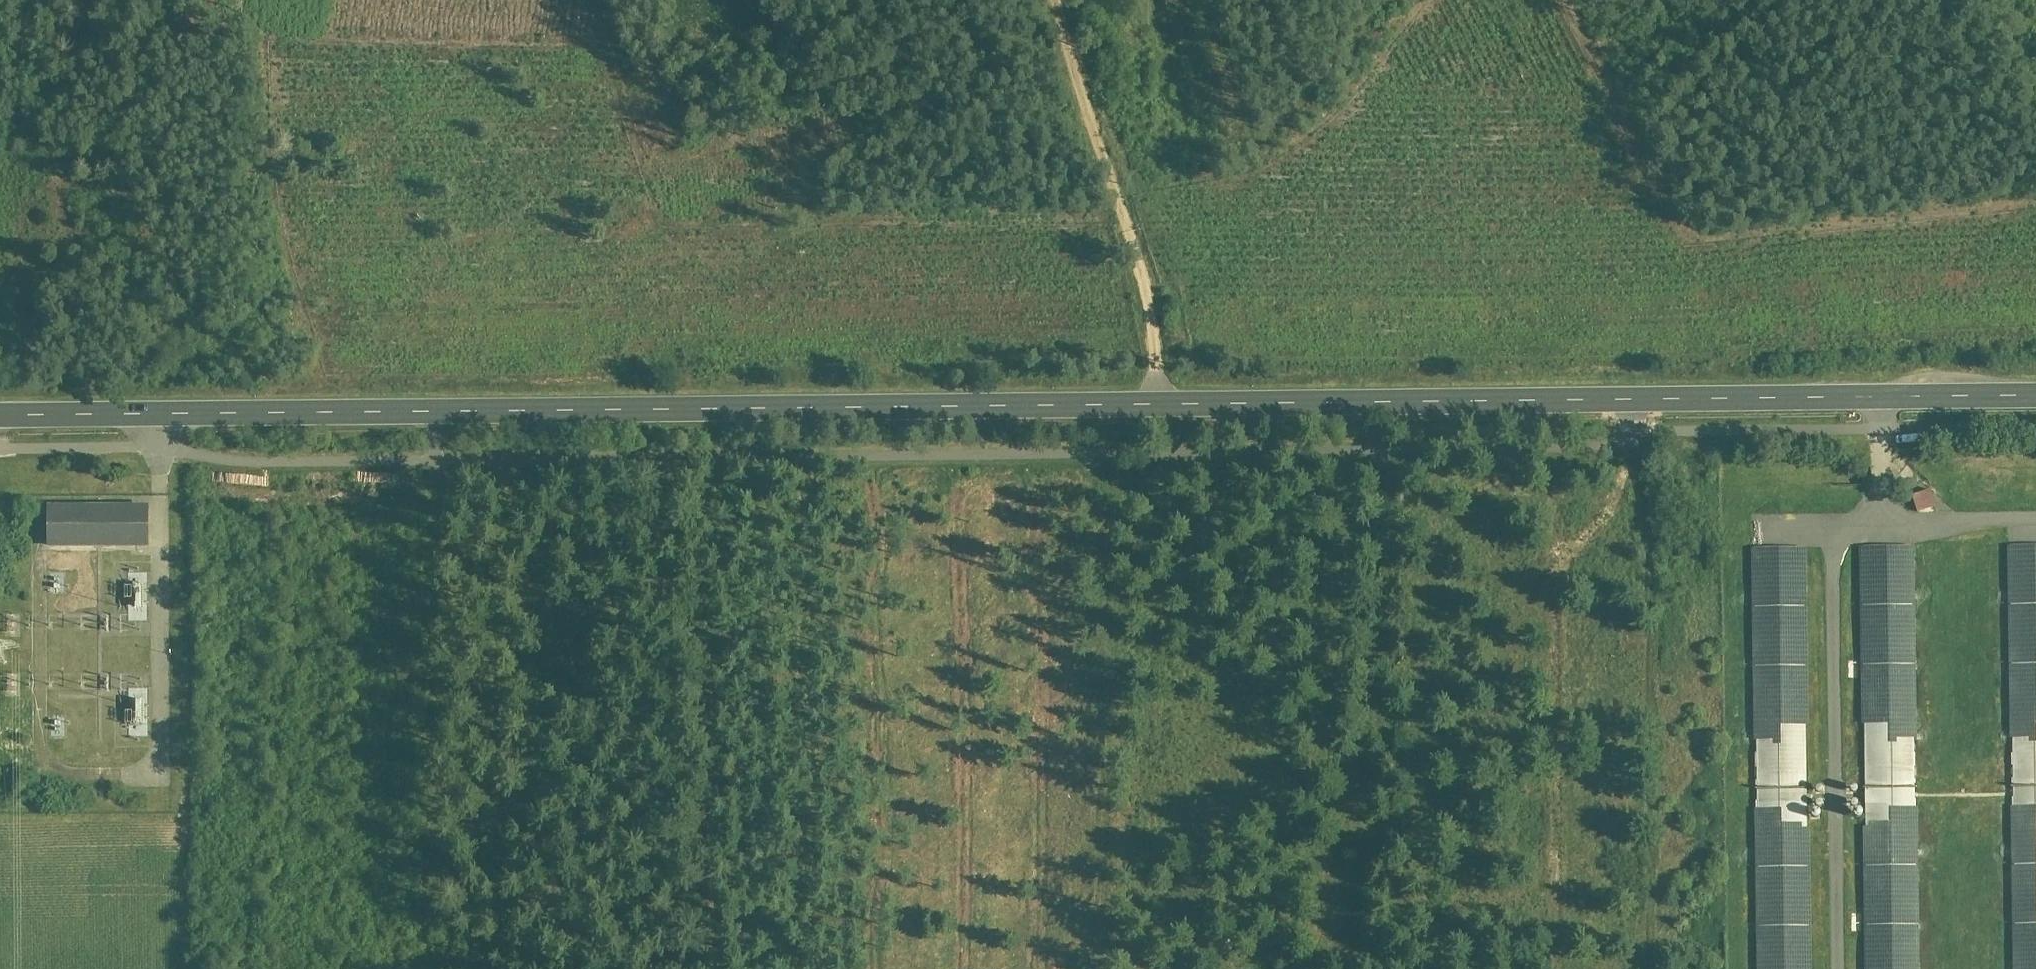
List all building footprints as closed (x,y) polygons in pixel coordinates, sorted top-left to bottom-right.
[(1929,489),(1910,495),(1915,512),(1934,506),(1929,489)] [(152,508),(59,509),(59,548),(153,547),(152,508)] [(2010,548),(2012,968),(2035,968),(2035,548),(2010,548)] [(1862,549),(1865,968),(1920,968),(1917,549),(1862,549)] [(1752,552),(1755,968),(1810,968),(1807,551),(1752,552)]
